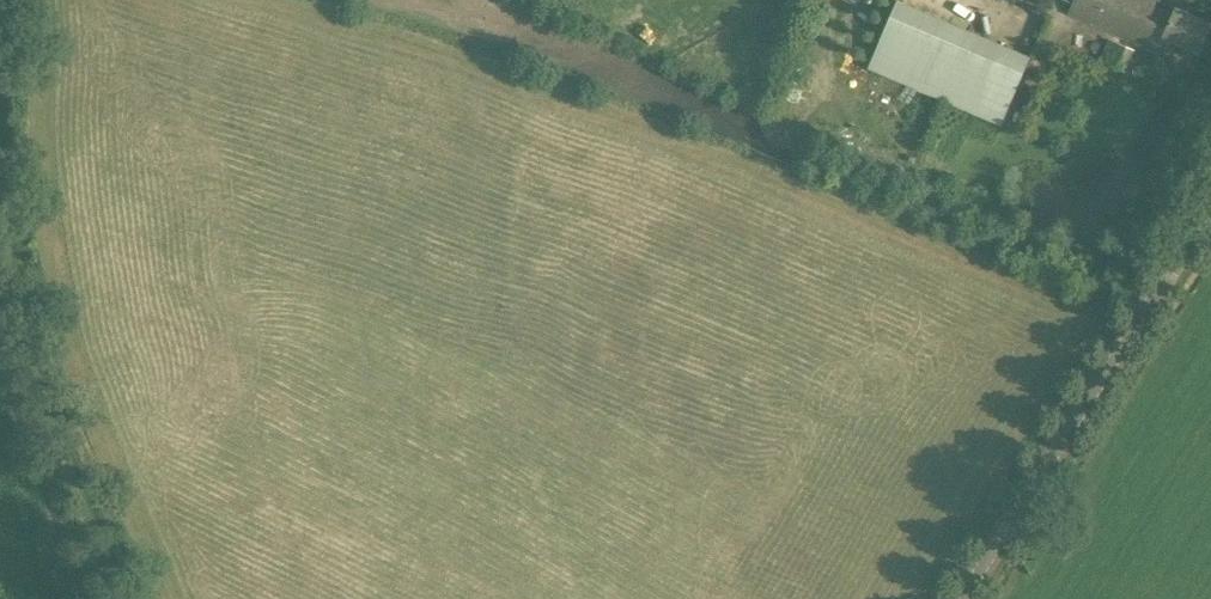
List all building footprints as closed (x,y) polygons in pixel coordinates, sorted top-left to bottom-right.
[(1167,39),(1164,37),(1177,9),(1158,0),(1074,0),(1068,15),(1160,56),(1167,39)] [(1027,61),(895,4),(867,70),(999,127),(1027,61)] [(1167,39),(1199,54),(1210,27),(1210,25),(1177,9),(1164,37),(1167,39)] [(1101,59),(1129,70),(1138,48),(1111,36),(1101,59)] [(1111,587),(1104,598),(1131,598),(1111,587)]
